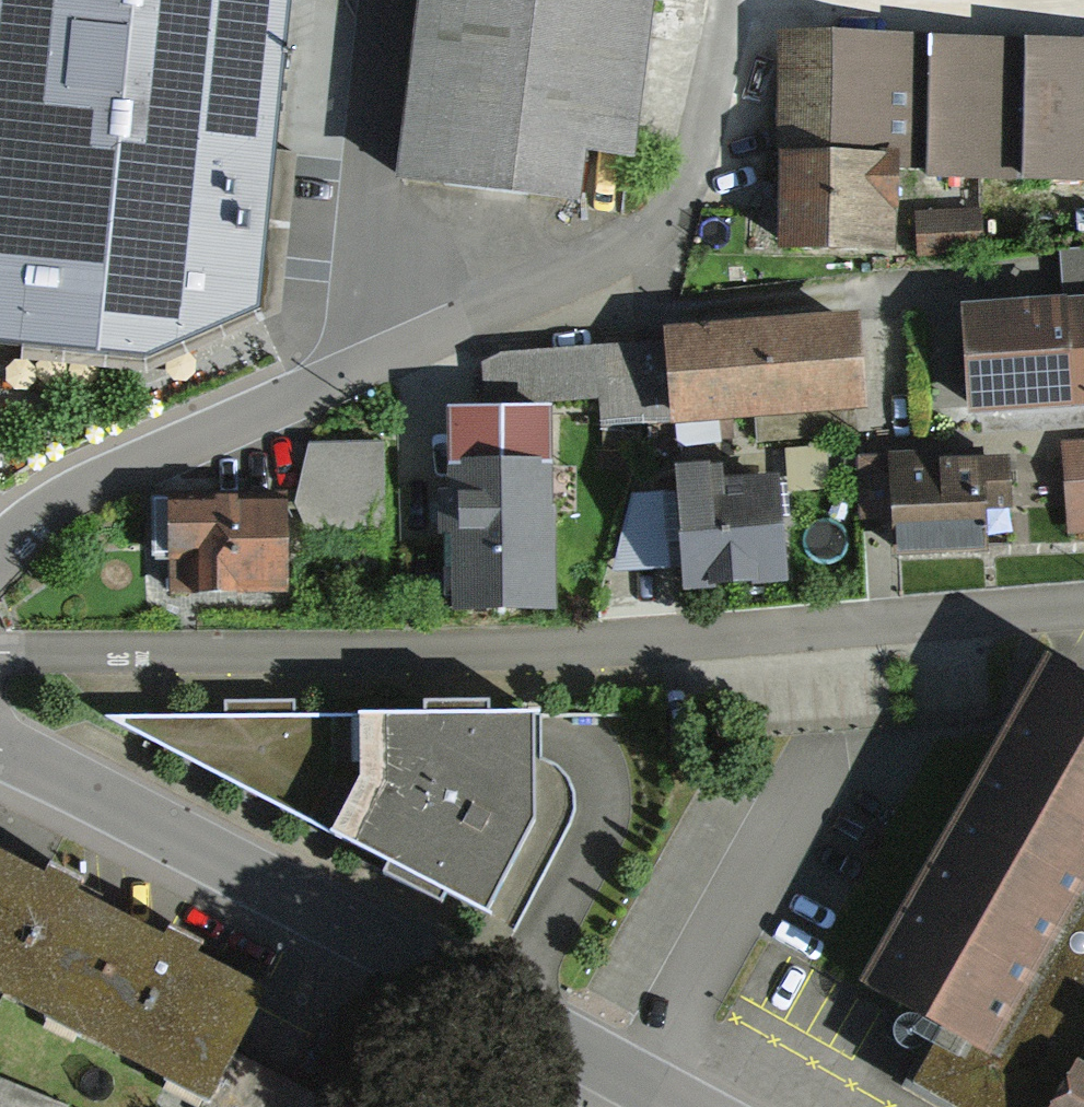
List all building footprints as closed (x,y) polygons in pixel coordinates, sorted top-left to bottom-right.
[(137,353),(251,296),(277,0),(0,0),(0,342),(137,353)] [(399,189),(580,210),(585,166),(635,172),(655,0),(422,0),(399,189)] [(780,37),(778,256),(894,257),(895,174),(929,174),(929,184),(1083,185),(1083,41),(1022,40),(927,39),(780,37)] [(980,209),(913,217),(918,262),(985,254),(980,209)] [(963,313),(969,418),(1083,412),(1083,306),(963,313)] [(663,333),(664,346),(670,418),(671,429),(867,415),(861,319),(663,333)] [(603,423),(670,418),(664,346),(502,357),(482,369),(485,409),(601,401),(603,423)] [(551,415),(446,416),(446,495),(435,495),(435,541),(447,541),(448,619),(553,618),(551,415)] [(1062,444),(1068,537),(1083,536),(1083,443),(1062,444)] [(293,503),(152,504),(151,557),(170,557),(171,599),(296,600),(297,538),(387,540),(387,445),(311,445),(293,503)] [(939,454),(860,460),(865,521),(890,519),(893,563),(989,555),(989,545),(1015,543),(1009,464),(940,469),(939,454)] [(776,471),(675,479),(676,495),(632,497),(611,574),(685,568),(688,597),(786,589),(776,471)] [(1056,666),(868,998),(944,1041),(913,1096),(933,1106),(1083,1106),(1083,682),(1056,666)] [(572,723),(124,718),(519,922),(567,842),(572,723)] [(0,863),(0,990),(215,1101),(267,1001),(173,952),(51,889),(0,863)]
